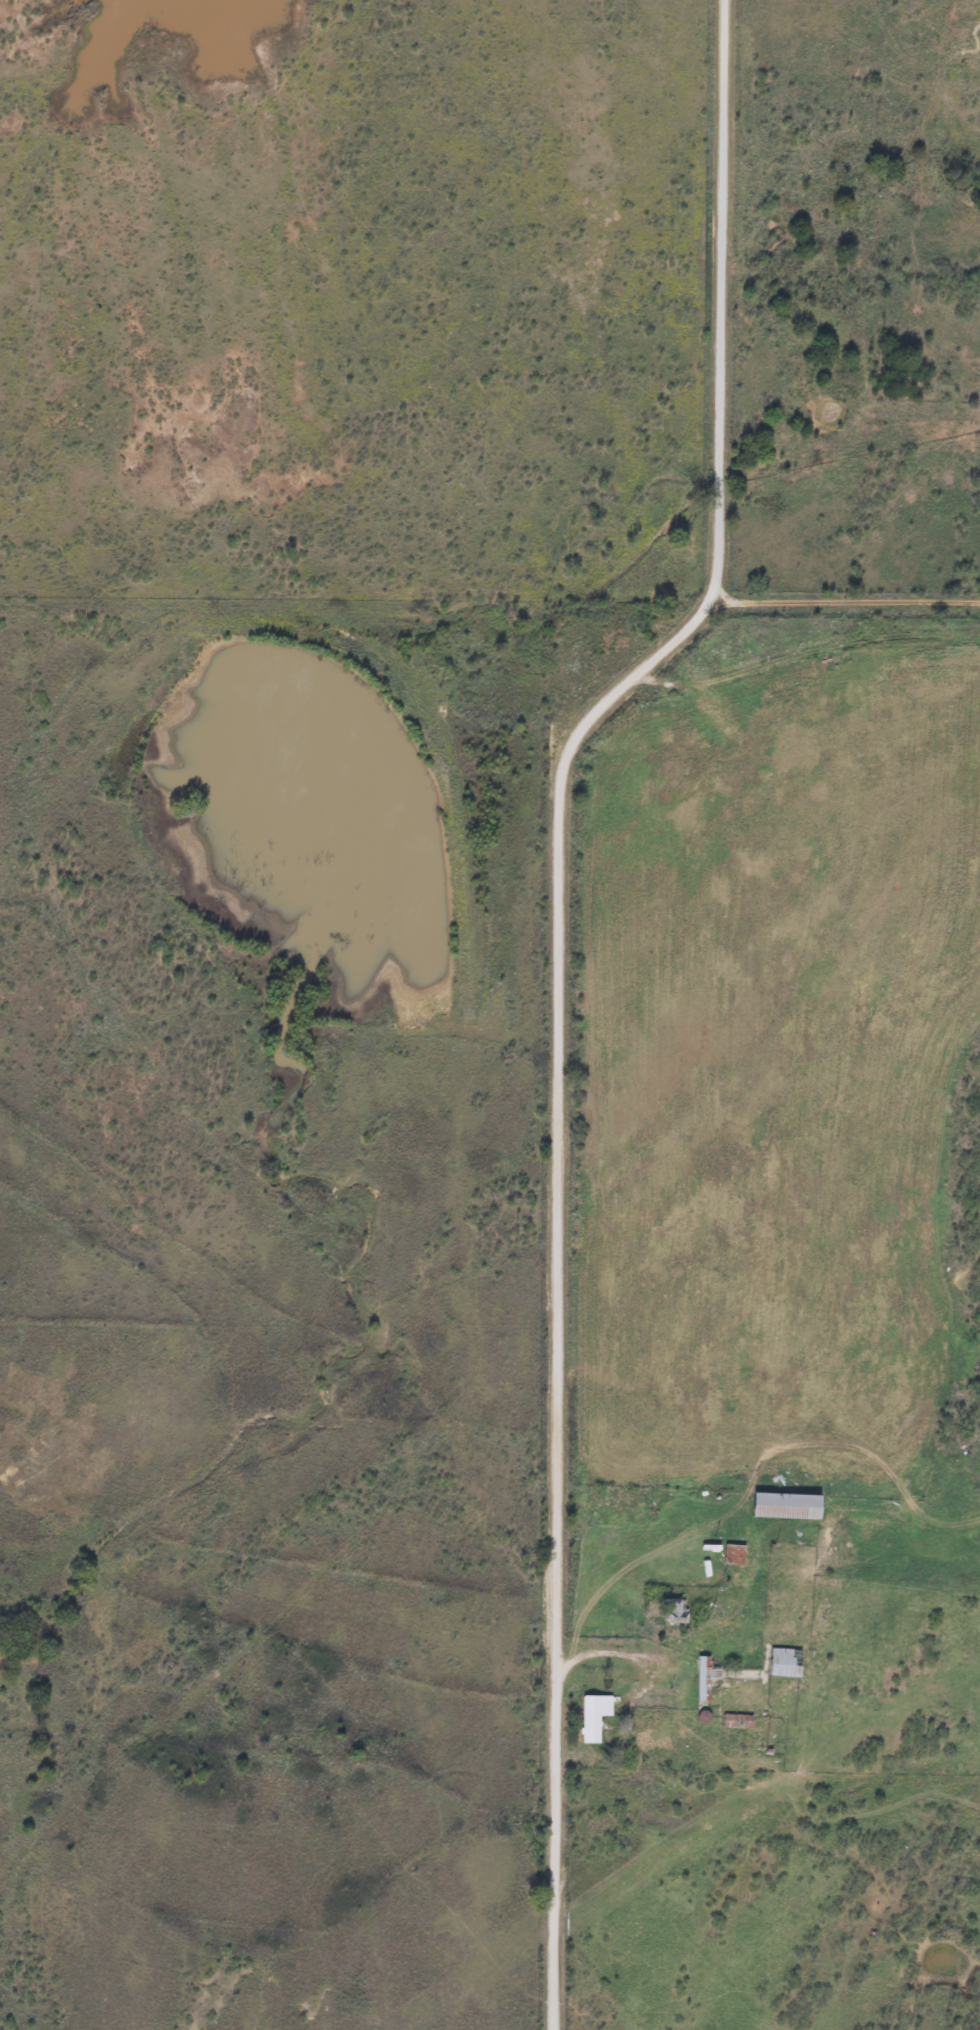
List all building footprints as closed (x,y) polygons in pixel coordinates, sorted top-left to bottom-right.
[(751,1516),(817,1519),(818,1494),(751,1492),(751,1516)] [(743,1563),(744,1544),(723,1543),(722,1562),(743,1563)] [(685,1598),(665,1598),(665,1624),(685,1624),(685,1598)] [(768,1676),(799,1676),(799,1648),(768,1648),(768,1676)] [(710,1655),(696,1655),(696,1701),(708,1701),(708,1675),(718,1675),(718,1667),(710,1667),(710,1655)] [(598,1716),(611,1716),(611,1696),(581,1696),(581,1744),(598,1744),(598,1716)] [(751,1727),(751,1714),(722,1714),(722,1727),(751,1727)]
